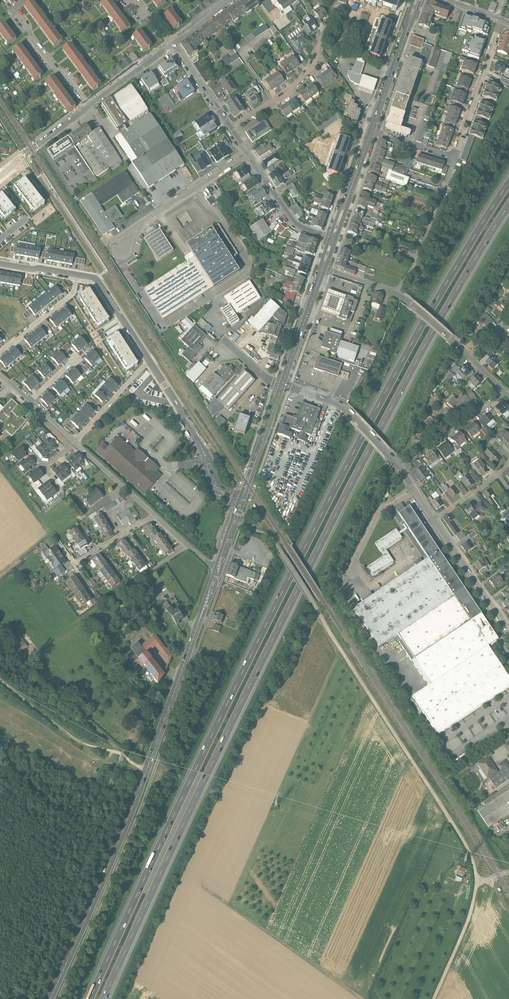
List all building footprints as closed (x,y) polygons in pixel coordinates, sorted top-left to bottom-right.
[(119,13),(110,0),(106,0),(101,4),(112,19),(119,13)] [(165,2),(163,0),(152,0),(158,8),(165,2)] [(187,15),(191,19),(217,0),(207,0),(187,15)] [(240,5),(246,14),(247,15),(259,6),(255,0),(247,0),(240,5)] [(259,6),(272,22),(274,21),(283,33),(293,25),(285,14),(283,16),(280,13),(277,8),(269,13),(260,1),(261,0),(255,0),(259,6)] [(260,1),(269,13),(277,8),(280,13),(289,6),(285,2),(284,0),(261,0),(260,1)] [(398,0),(379,0),(378,3),(398,10),(401,1),(398,0)] [(34,20),(42,14),(32,1),(24,6),(34,20)] [(326,8),(321,1),(318,3),(321,7),(323,10),(326,8)] [(497,4),(492,2),(488,10),(494,12),(497,4)] [(450,10),(431,3),(430,7),(426,6),(423,14),(431,17),(432,14),(447,19),(450,10)] [(239,4),(227,13),(233,22),(233,23),(246,14),(240,5),(239,4)] [(321,7),(314,12),(317,16),(320,20),(327,16),(323,10),(321,7)] [(181,24),(171,11),(164,17),(174,30),(181,24)] [(226,12),(213,22),(220,30),(220,31),(233,22),(227,13),(226,12)] [(123,33),(130,28),(119,13),(112,19),(123,33)] [(44,33),(52,28),(42,14),(34,20),(44,33)] [(363,14),(357,31),(363,33),(369,16),(363,14)] [(423,14),(419,25),(432,30),(434,24),(431,23),(433,18),(431,17),(423,14)] [(313,22),(316,26),(322,22),(320,20),(317,16),(314,18),(315,20),(313,22)] [(489,24),(464,16),(459,30),(466,33),(466,31),(471,33),(472,30),(485,35),(486,32),(488,33),(489,29),(487,28),(489,24)] [(304,22),(312,32),(317,28),(316,26),(313,22),(310,18),(304,22)] [(392,25),(382,21),(376,39),(385,42),(392,25)] [(213,22),(198,34),(204,42),(207,40),(209,38),(214,34),(215,34),(217,32),(220,30),(213,22)] [(5,24),(0,28),(0,33),(8,45),(16,39),(5,24)] [(235,46),(238,51),(269,29),(265,24),(235,46)] [(275,36),(279,34),(274,25),(269,28),(275,36)] [(54,47),(62,41),(52,28),(44,33),(54,47)] [(306,29),(304,28),(301,30),(303,33),(303,32),(306,36),(309,34),(306,29)] [(152,46),(141,31),(133,37),(144,52),(152,46)] [(306,36),(303,32),(303,33),(296,37),(297,38),(291,42),(297,50),(302,46),(303,47),(310,42),(306,36)] [(502,37),(497,52),(507,55),(508,49),(508,34),(508,33),(506,34),(504,35),(502,37)] [(198,34),(181,45),(190,58),(198,53),(196,50),(197,49),(196,48),(204,43),(204,42),(198,34)] [(413,37),(409,46),(415,48),(420,50),(424,41),(418,38),(413,37)] [(468,56),(479,60),(485,41),(474,37),(472,42),(469,40),(465,52),(468,53),(468,56)] [(385,42),(376,39),(370,56),(379,59),(385,42)] [(266,41),(254,49),(257,53),(269,45),(266,41)] [(432,47),(424,44),(423,48),(424,49),(423,50),(418,62),(422,64),(425,65),(432,47)] [(24,66),(32,60),(21,45),(13,51),(24,66)] [(73,64),(81,58),(71,45),(63,50),(73,64)] [(435,48),(429,66),(434,68),(441,50),(435,48)] [(447,52),(432,95),(437,97),(452,54),(447,52)] [(227,55),(221,59),(224,62),(220,64),(224,69),(239,59),(236,54),(230,58),(227,55)] [(130,57),(106,75),(109,80),(133,62),(130,57)] [(293,57),(286,61),(292,70),(295,68),(299,66),(298,63),(293,57)] [(358,57),(353,73),(360,76),(366,61),(358,57)] [(83,77),(91,72),(81,58),(73,64),(83,77)] [(171,59),(158,68),(164,76),(166,79),(176,73),(175,71),(178,69),(171,59)] [(409,59),(396,95),(408,99),(417,72),(419,73),(422,64),(418,62),(409,59)] [(35,81),(43,75),(32,60),(24,66),(35,81)] [(211,79),(199,61),(194,64),(206,83),(211,79)] [(286,61),(280,66),(283,69),(286,74),(287,75),(287,74),(290,72),(290,71),(292,70),(286,61)] [(471,63),(466,62),(462,71),(473,75),(475,71),(474,70),(476,65),(471,63)] [(327,63),(320,68),(324,73),(316,79),(322,87),(337,77),(327,63)] [(506,67),(497,63),(494,72),(507,76),(508,71),(505,70),(506,67)] [(93,91),(101,85),(91,72),(83,77),(93,91)] [(353,73),(349,72),(348,76),(350,82),(356,84),(356,85),(360,86),(363,77),(360,76),(353,73)] [(159,84),(151,73),(144,77),(145,78),(141,80),(149,91),(153,88),(159,84)] [(278,73),(277,74),(271,78),(277,86),(280,84),(280,85),(284,82),(281,78),(278,73)] [(169,83),(166,79),(164,76),(159,79),(164,86),(169,83)] [(373,93),(377,81),(370,79),(363,76),(358,88),(366,90),(373,93)] [(57,98),(65,92),(54,77),(46,83),(57,98)] [(465,78),(460,77),(459,81),(469,85),(471,80),(465,78)] [(499,84),(506,89),(508,85),(508,86),(508,81),(501,77),(499,81),(500,81),(499,84)] [(277,86),(271,78),(268,80),(269,81),(266,83),(265,82),(265,83),(270,90),(271,91),(275,88),(277,86)] [(216,87),(211,90),(218,101),(224,97),(221,94),(223,92),(223,93),(226,91),(228,95),(235,90),(228,79),(216,87)] [(189,85),(186,81),(173,90),(181,102),(194,93),(192,89),(189,85)] [(270,90),(265,83),(265,82),(264,81),(262,83),(268,92),(270,90)] [(469,85),(459,81),(457,86),(468,90),(469,85)] [(488,84),(483,97),(495,101),(499,88),(493,86),(488,84)] [(131,85),(102,105),(119,130),(148,110),(131,85)] [(313,85),(306,90),(311,98),(318,93),(316,89),(313,85)] [(259,86),(253,90),(254,91),(257,95),(262,91),(259,86)] [(306,90),(299,95),(300,96),(303,101),(305,103),(311,98),(306,90)] [(254,91),(246,97),(252,105),(260,100),(257,95),(254,91)] [(68,113),(76,107),(65,92),(57,98),(68,113)] [(459,93),(454,92),(453,96),(464,100),(466,95),(459,93)] [(353,96),(345,94),(342,102),(349,105),(350,102),(353,96)] [(408,99),(396,95),(393,103),(393,104),(391,110),(393,111),(403,114),(408,99)] [(464,100),(453,96),(451,101),(455,103),(462,105),(464,100)] [(235,100),(234,99),(230,101),(226,104),(235,118),(244,111),(236,99),(235,100)] [(294,100),(287,105),(292,113),(299,108),(297,105),(294,100)] [(350,102),(349,105),(345,116),(349,117),(348,120),(352,121),(351,124),(355,126),(356,125),(360,116),(359,115),(360,112),(356,110),(357,108),(353,106),(354,104),(350,102)] [(486,105),(481,103),(481,104),(479,109),(480,109),(479,111),(478,111),(477,116),(476,117),(481,118),(488,121),(492,107),(486,105)] [(292,113),(287,105),(280,110),(281,110),(286,117),(292,113)] [(460,111),(450,107),(448,112),(459,115),(460,111)] [(286,117),(281,110),(277,112),(283,120),(286,117)] [(403,114),(393,111),(391,115),(390,115),(388,121),(387,121),(386,125),(388,126),(400,130),(401,129),(402,124),(402,123),(405,115),(403,114)] [(459,115),(448,112),(447,117),(457,120),(459,115)] [(151,115),(116,138),(128,156),(130,154),(135,161),(167,140),(151,115)] [(207,115),(207,116),(201,120),(196,123),(199,128),(200,127),(202,129),(211,123),(209,121),(210,120),(207,115)] [(335,115),(316,128),(320,132),(338,119),(335,115)] [(457,120),(447,117),(445,121),(455,125),(457,120)] [(265,120),(246,132),(253,143),(272,130),(265,120)] [(211,123),(202,129),(201,130),(204,136),(209,133),(216,128),(212,122),(211,123)] [(423,122),(416,141),(421,143),(428,124),(423,122)] [(479,125),(474,123),(472,128),(473,129),(472,130),(470,136),(475,138),(481,140),(486,127),(479,125)] [(91,133),(86,125),(82,128),(87,136),(91,133)] [(400,130),(388,126),(387,131),(394,134),(400,136),(401,136),(407,138),(409,132),(401,129),(400,130)] [(453,131),(443,127),(441,132),(451,136),(453,131)] [(82,128),(69,137),(74,145),(88,136),(87,136),(82,128)] [(123,163),(99,128),(91,133),(87,136),(93,144),(109,169),(111,171),(123,163)] [(172,135),(176,140),(183,135),(180,130),(172,135)] [(451,136),(441,132),(439,137),(450,140),(451,136)] [(469,136),(460,161),(466,163),(475,138),(470,136),(469,136)] [(69,137),(63,141),(54,147),(48,151),(57,165),(78,151),(74,145),(69,137)] [(450,140),(439,137),(436,146),(446,150),(450,140)] [(222,143),(225,148),(229,145),(224,138),(220,140),(222,143)] [(350,141),(341,138),(334,155),(344,159),(350,141)] [(135,161),(132,163),(149,188),(184,165),(167,140),(135,161)] [(387,143),(380,140),(377,150),(388,154),(391,144),(387,143)] [(219,146),(219,147),(222,145),(227,151),(225,148),(222,143),(219,145),(219,146)] [(109,169),(93,144),(80,152),(97,177),(109,169)] [(265,144),(255,151),(260,158),(270,151),(265,144)] [(222,145),(219,147),(216,149),(223,159),(229,155),(227,151),(222,145)] [(217,163),(223,159),(216,149),(214,146),(209,149),(211,152),(210,153),(212,156),(217,163)] [(388,154),(377,150),(374,157),(382,160),(384,156),(391,159),(392,155),(388,154)] [(275,154),(263,162),(267,169),(272,165),(279,160),(275,154)] [(197,162),(197,163),(202,170),(203,170),(211,165),(207,160),(204,155),(201,157),(202,159),(197,162)] [(334,155),(328,173),(338,176),(344,159),(334,155)] [(425,157),(419,155),(417,161),(416,163),(423,165),(425,157)] [(382,160),(374,157),(372,165),(380,168),(381,164),(382,160)] [(432,159),(425,157),(423,165),(429,167),(432,159)] [(444,164),(437,161),(435,167),(433,166),(431,171),(434,172),(435,169),(442,172),(443,169),(443,167),(444,164)] [(202,170),(197,163),(192,166),(197,173),(202,170)] [(390,168),(381,164),(380,168),(391,172),(400,175),(401,171),(396,170),(396,169),(391,167),(390,168)] [(380,168),(372,165),(369,172),(378,175),(379,170),(380,168)] [(244,167),(236,172),(241,179),(248,174),(244,167)] [(125,172),(92,194),(91,193),(80,201),(101,233),(101,234),(102,237),(115,228),(112,223),(122,216),(115,206),(105,213),(100,207),(117,196),(123,204),(140,193),(125,172)] [(276,172),(269,177),(273,183),(284,175),(283,173),(284,173),(284,172),(278,175),(276,172)] [(284,175),(273,183),(276,189),(284,184),(281,180),(286,177),(284,175)] [(376,178),(368,175),(366,182),(374,185),(375,182),(376,178)] [(247,182),(243,184),(248,191),(258,184),(254,177),(252,179),(247,182)] [(295,177),(285,184),(287,187),(297,180),(295,177)] [(45,203),(26,178),(14,187),(34,212),(45,203)] [(374,185),(366,182),(363,190),(371,192),(373,188),(374,185)] [(262,189),(256,193),(254,190),(249,194),(251,197),(252,196),(256,202),(260,200),(260,199),(260,200),(266,196),(262,189)] [(217,193),(213,196),(216,202),(222,195),(219,190),(217,192),(217,193)] [(3,193),(0,196),(0,213),(5,219),(16,210),(3,193)] [(370,196),(362,193),(359,200),(367,203),(368,200),(370,196)] [(333,197),(325,194),(324,198),(321,197),(320,200),(331,204),(333,197)] [(213,196),(207,200),(211,206),(216,202),(213,196)] [(331,204),(320,200),(319,203),(322,204),(320,208),(328,211),(331,204)] [(367,203),(359,200),(357,207),(365,210),(366,206),(367,203)] [(270,201),(262,207),(264,210),(262,211),(265,215),(275,209),(270,201)] [(296,204),(290,209),(294,216),(301,212),(296,204)] [(363,212),(358,211),(358,212),(355,211),(353,218),(361,220),(362,217),(364,214),(362,213),(363,212)] [(418,211),(416,217),(425,220),(427,214),(418,211)] [(327,216),(319,213),(318,217),(314,216),(313,219),(324,223),(327,216)] [(361,220),(353,218),(351,225),(359,227),(360,223),(361,220)] [(263,219),(250,228),(259,241),(271,232),(277,224),(275,222),(272,224),(273,226),(269,228),(263,219)] [(324,223),(313,219),(312,222),(315,223),(314,227),(322,230),(324,223)] [(238,254),(218,224),(186,245),(194,258),(144,290),(163,320),(239,271),(231,259),(238,254)] [(359,227),(351,225),(347,233),(357,236),(357,234),(357,233),(358,230),(359,227)] [(160,229),(144,239),(158,260),(173,250),(160,229)] [(318,242),(310,239),(308,243),(307,242),(305,242),(303,245),(304,245),(315,249),(318,242)] [(370,242),(364,240),(362,247),(368,249),(370,242)] [(315,249),(304,245),(303,249),(302,249),(301,252),(312,256),(315,249)] [(351,252),(342,249),(339,258),(347,261),(349,255),(350,255),(351,252)] [(135,257),(127,263),(128,266),(137,260),(135,257)] [(311,261),(303,258),(302,262),(298,261),(297,264),(308,268),(311,261)] [(347,261),(339,258),(336,267),(343,269),(342,272),(346,273),(348,268),(345,267),(346,262),(347,261)] [(297,264),(288,261),(287,263),(292,265),(292,266),(296,267),(295,269),(299,270),(299,268),(296,267),(297,264)] [(308,268),(297,264),(296,267),(299,268),(299,270),(298,272),(306,275),(308,268)] [(273,282),(280,286),(285,277),(279,273),(277,277),(276,277),(273,282)] [(304,280),(296,277),(295,281),(294,284),(302,287),(304,280)] [(249,281),(224,297),(229,305),(235,315),(260,298),(249,281)] [(294,284),(292,288),(293,288),(292,291),(293,292),(293,293),(296,294),(296,293),(299,294),(302,287),(294,284)] [(51,290),(57,298),(62,294),(55,286),(51,290)] [(291,290),(287,289),(285,294),(288,295),(286,301),(292,303),(296,294),(293,293),(293,292),(292,291),(291,291),(291,290)] [(53,302),(57,298),(51,290),(46,294),(53,302)] [(109,319),(90,290),(79,297),(97,326),(109,319)] [(337,318),(345,296),(328,290),(321,312),(337,318)] [(383,296),(375,293),(372,303),(376,305),(377,304),(380,305),(383,296)] [(503,302),(502,301),(499,305),(506,312),(508,309),(508,293),(506,296),(507,297),(503,302)] [(48,305),(53,302),(46,294),(42,297),(48,305)] [(352,298),(345,296),(337,318),(345,321),(347,319),(350,312),(354,313),(358,302),(354,300),(352,298)] [(44,309),(48,305),(42,297),(38,301),(44,309)] [(40,312),(44,309),(38,301),(33,304),(40,312)] [(271,301),(249,324),(261,334),(262,333),(267,335),(269,329),(265,325),(267,323),(273,317),(280,309),(271,301)] [(35,316),(40,312),(33,304),(28,308),(35,316)] [(235,315),(229,305),(223,309),(222,309),(222,310),(221,311),(231,327),(239,321),(235,315)] [(66,308),(62,311),(68,319),(72,316),(66,308)] [(287,315),(280,309),(273,317),(278,321),(276,326),(267,323),(265,325),(269,329),(267,335),(277,339),(282,326),(283,327),(287,315)] [(64,322),(68,319),(62,311),(58,314),(64,322)] [(60,325),(64,322),(58,314),(54,317),(60,325)] [(486,314),(480,320),(487,328),(494,322),(486,314)] [(56,328),(60,325),(54,317),(50,320),(56,328)] [(195,326),(188,319),(182,323),(190,331),(181,341),(188,347),(196,354),(202,348),(202,347),(202,346),(201,346),(200,346),(198,344),(206,336),(200,331),(202,328),(197,323),(195,326)] [(240,326),(230,338),(235,341),(237,338),(243,343),(254,331),(251,329),(249,331),(243,326),(242,328),(240,326)] [(40,328),(36,331),(43,339),(47,336),(40,328)] [(39,342),(43,339),(36,331),(32,334),(39,342)] [(138,363),(119,333),(107,341),(126,371),(138,363)] [(340,338),(326,333),(321,348),(330,351),(329,353),(335,355),(339,341),(340,338)] [(35,345),(39,342),(32,334),(29,337),(35,345)] [(35,345),(29,337),(25,340),(31,348),(35,345)] [(80,337),(76,341),(83,349),(87,345),(80,337)] [(505,338),(497,347),(505,353),(508,348),(508,341),(505,338)] [(79,353),(83,349),(76,341),(72,345),(79,353)] [(359,348),(339,341),(335,355),(335,356),(354,362),(359,348)] [(275,344),(270,342),(267,351),(272,353),(275,344)] [(188,347),(182,355),(189,362),(196,354),(188,347)] [(15,348),(11,351),(18,359),(22,356),(15,348)] [(7,354),(14,362),(18,359),(11,351),(7,354)] [(59,351),(55,355),(62,362),(66,359),(59,351)] [(93,351),(89,355),(96,363),(100,359),(93,351)] [(10,365),(14,362),(7,354),(3,357),(10,365)] [(59,366),(62,362),(55,355),(52,358),(59,366)] [(92,367),(96,363),(89,355),(85,359),(92,367)] [(3,357),(0,360),(0,361),(6,368),(10,365),(3,357)] [(204,367),(210,360),(207,357),(201,364),(204,367)] [(342,365),(318,357),(314,369),(337,377),(342,365)] [(499,363),(492,357),(486,363),(493,370),(499,363)] [(194,382),(206,370),(199,363),(187,376),(194,382)] [(45,364),(41,368),(48,376),(52,372),(45,364)] [(460,370),(459,372),(465,378),(472,371),(465,365),(460,370)] [(226,366),(216,376),(225,383),(234,373),(233,372),(231,371),(228,369),(228,368),(226,366)] [(239,366),(233,372),(234,373),(236,375),(240,371),(242,369),(239,366)] [(48,376),(41,368),(38,371),(45,379),(48,376)] [(74,368),(70,372),(77,380),(81,376),(74,368)] [(453,374),(450,376),(453,378),(455,376),(459,372),(460,370),(458,368),(453,374)] [(238,377),(231,385),(242,395),(255,381),(244,371),(242,373),(238,377)] [(73,384),(77,380),(70,372),(66,376),(73,384)] [(214,373),(200,388),(204,392),(206,390),(213,396),(225,383),(216,376),(214,373)] [(32,376),(28,380),(35,388),(39,384),(32,376)] [(476,376),(470,383),(476,389),(482,382),(476,376)] [(110,379),(106,383),(114,390),(118,386),(110,379)] [(31,392),(35,388),(28,380),(24,384),(31,392)] [(61,381),(57,385),(64,392),(68,388),(61,381)] [(110,394),(114,390),(106,383),(102,387),(110,394)] [(60,396),(64,392),(57,385),(53,388),(60,396)] [(231,385),(217,400),(215,398),(207,407),(213,418),(224,406),(228,410),(242,395),(231,385)] [(106,399),(110,394),(102,387),(99,392),(106,399)] [(102,403),(106,399),(99,392),(95,396),(102,403)] [(48,393),(45,396),(52,404),(55,400),(48,393)] [(48,407),(52,404),(45,396),(41,400),(48,407)] [(461,397),(456,403),(452,400),(448,404),(456,411),(457,412),(458,412),(459,411),(460,410),(460,409),(460,408),(461,407),(461,408),(462,408),(463,408),(464,408),(464,407),(464,406),(467,404),(468,405),(468,404),(463,400),(463,399),(461,397)] [(2,423),(0,425),(0,432),(3,435),(6,431),(12,437),(26,421),(20,415),(18,418),(15,415),(20,411),(16,408),(18,405),(12,399),(4,408),(0,412),(0,421),(2,423)] [(496,408),(502,415),(508,408),(508,407),(503,401),(496,408)] [(302,404),(297,420),(291,418),(285,416),(281,425),(293,430),(300,433),(306,435),(310,436),(316,439),(322,424),(316,421),(320,410),(302,404)] [(87,405),(83,409),(90,416),(94,412),(87,405)] [(502,415),(496,408),(493,410),(497,415),(500,417),(502,415)] [(87,420),(90,416),(83,409),(79,414),(87,420)] [(83,425),(87,420),(79,414),(75,418),(83,425)] [(493,421),(487,414),(481,420),(486,426),(487,426),(493,421)] [(219,415),(214,421),(221,427),(226,421),(219,415)] [(250,419),(240,415),(234,431),(244,435),(250,419)] [(79,429),(83,425),(75,418),(71,422),(79,429)] [(486,426),(481,420),(478,422),(483,427),(488,432),(490,430),(487,426),(486,426)] [(474,424),(466,431),(472,438),(479,431),(474,424)] [(293,430),(281,425),(278,435),(290,439),(293,430)] [(504,432),(497,438),(503,445),(508,451),(508,437),(504,432)] [(56,440),(49,433),(47,435),(49,438),(50,438),(53,442),(56,440)] [(306,435),(300,433),(297,440),(304,442),(306,435)] [(460,434),(457,436),(456,436),(452,440),(455,443),(458,446),(462,442),(463,443),(466,441),(463,438),(464,438),(460,434)] [(49,438),(43,444),(50,452),(53,450),(54,450),(56,448),(57,447),(53,442),(50,438),(49,438)] [(135,453),(118,438),(108,449),(104,445),(97,452),(144,494),(149,489),(147,487),(159,474),(156,471),(158,468),(138,450),(135,453)] [(495,440),(494,439),(490,442),(492,445),(493,444),(498,450),(501,447),(501,446),(495,440)] [(450,448),(446,442),(442,445),(443,446),(438,450),(444,458),(453,452),(450,448)] [(458,446),(455,443),(452,445),(459,454),(462,451),(458,446)] [(50,452),(43,444),(36,449),(39,453),(43,458),(44,458),(47,456),(47,455),(50,452)] [(39,453),(36,449),(34,445),(31,448),(37,455),(39,453)] [(459,454),(452,445),(450,448),(453,452),(456,456),(459,454)] [(21,447),(11,455),(14,458),(15,457),(17,460),(18,460),(25,454),(25,453),(23,451),(24,450),(21,447)] [(501,459),(491,449),(485,454),(496,465),(501,459)] [(432,452),(424,459),(430,466),(438,460),(435,456),(432,452)] [(79,457),(76,454),(72,457),(80,467),(84,464),(82,460),(81,460),(82,460),(82,459),(80,457),(79,457)] [(80,467),(72,457),(67,461),(70,464),(70,465),(71,467),(72,467),(73,468),(75,471),(80,467)] [(24,463),(20,465),(21,465),(25,471),(29,468),(34,464),(32,461),(30,458),(24,463)] [(473,464),(477,469),(483,465),(479,459),(473,464)] [(65,468),(63,464),(58,468),(66,478),(70,475),(70,474),(68,471),(68,470),(66,468),(65,468)] [(422,467),(413,474),(417,479),(426,472),(422,467)] [(485,467),(479,471),(482,476),(488,472),(485,467)] [(66,478),(58,468),(53,472),(56,475),(56,476),(58,478),(59,478),(61,482),(62,481),(66,478)] [(75,471),(73,468),(70,469),(76,477),(78,475),(75,471)] [(39,469),(29,476),(34,483),(38,480),(44,475),(39,469)] [(426,472),(417,479),(420,483),(429,477),(426,472)] [(459,472),(457,473),(458,474),(455,476),(460,483),(462,480),(465,478),(460,472),(459,472)] [(465,478),(462,480),(467,488),(473,483),(468,476),(465,478)] [(61,482),(59,478),(56,480),(62,487),(65,485),(62,481),(61,482)] [(38,480),(34,483),(31,485),(34,489),(41,484),(38,480)] [(43,486),(38,489),(38,490),(43,495),(52,487),(50,484),(49,482),(47,482),(43,486)] [(41,484),(34,489),(36,492),(38,490),(38,489),(43,486),(41,484)] [(52,487),(43,495),(47,500),(51,497),(56,493),(56,491),(55,491),(52,487)] [(97,489),(93,492),(94,493),(85,499),(86,501),(89,505),(90,507),(99,500),(100,500),(103,497),(97,489)] [(392,491),(388,494),(385,489),(381,492),(384,497),(386,495),(389,500),(396,496),(392,491)] [(455,489),(449,493),(452,498),(458,494),(455,489)] [(489,490),(483,495),(487,500),(490,497),(493,495),(489,490)] [(122,496),(106,506),(109,511),(125,501),(122,496)] [(439,500),(433,504),(437,509),(443,505),(439,500)] [(473,503),(472,504),(471,503),(465,507),(466,508),(465,508),(469,513),(468,513),(470,516),(470,515),(473,519),(475,519),(479,515),(477,512),(479,510),(481,509),(479,506),(476,508),(473,503)] [(481,614),(410,507),(406,510),(402,505),(396,510),(399,514),(428,558),(471,621),(481,614)] [(133,507),(117,516),(123,525),(139,516),(133,507)] [(101,514),(94,518),(94,519),(91,521),(94,526),(97,524),(105,520),(101,514)] [(459,533),(451,521),(454,520),(450,514),(444,519),(455,536),(456,536),(459,533)] [(105,520),(97,524),(101,530),(108,525),(105,520)] [(150,524),(143,529),(147,535),(155,529),(150,524)] [(108,525),(101,530),(105,536),(111,532),(112,531),(108,525)] [(77,528),(70,533),(73,539),(81,534),(77,528)] [(155,529),(147,535),(151,540),(153,539),(158,535),(155,529)] [(383,556),(367,567),(373,576),(394,562),(388,553),(387,554),(385,550),(402,538),(396,530),(375,544),(383,556)] [(459,533),(456,536),(460,541),(466,537),(462,531),(459,533)] [(81,534),(73,539),(77,544),(84,540),(81,534)] [(158,535),(153,539),(157,544),(164,539),(160,534),(158,535)] [(164,539),(157,544),(161,550),(168,544),(164,539)] [(84,540),(77,544),(80,550),(88,546),(84,540)] [(124,540),(117,545),(121,551),(129,546),(124,540)] [(469,541),(462,546),(466,552),(474,547),(469,541)] [(168,544),(161,550),(165,555),(167,554),(172,550),(168,544)] [(50,551),(46,545),(40,550),(44,556),(45,555),(50,551)] [(129,546),(121,551),(125,556),(127,555),(133,551),(129,546)] [(56,548),(50,552),(50,551),(45,555),(50,562),(51,562),(61,555),(56,548)] [(133,551),(127,555),(131,560),(138,555),(134,550),(133,551)] [(61,555),(51,562),(55,569),(56,569),(61,565),(66,563),(61,555)] [(100,555),(92,561),(94,563),(91,566),(93,569),(96,566),(104,560),(100,555)] [(138,555),(131,560),(135,566),(142,561),(138,555)] [(471,621),(428,558),(422,562),(421,560),(415,564),(416,566),(386,586),(384,584),(380,587),(382,589),(372,596),(371,593),(365,598),(366,600),(353,608),(379,646),(397,634),(402,640),(399,642),(412,661),(471,621)] [(104,560),(96,566),(100,572),(108,566),(104,560)] [(482,560),(475,565),(479,571),(486,567),(482,560)] [(142,561),(135,566),(139,571),(146,566),(142,561)] [(247,570),(230,564),(226,576),(239,581),(241,576),(245,577),(247,570)] [(61,565),(56,569),(55,569),(54,570),(58,576),(65,571),(61,565)] [(108,566),(100,572),(104,577),(112,571),(108,566)] [(112,571),(104,577),(108,583),(116,577),(112,571)] [(501,573),(489,581),(494,589),(503,583),(501,581),(502,580),(500,577),(499,578),(498,576),(501,574),(501,573)] [(75,577),(66,583),(69,588),(70,587),(76,596),(84,590),(75,577)] [(116,577),(108,583),(112,588),(120,582),(116,577)] [(76,596),(83,606),(91,601),(84,590),(76,596)] [(97,597),(91,601),(92,602),(91,602),(93,606),(100,601),(97,597)] [(172,613),(170,615),(172,618),(176,624),(183,618),(177,610),(172,613)] [(224,616),(215,613),(212,620),(214,621),(213,622),(219,624),(219,623),(221,623),(224,616)] [(499,640),(481,614),(471,621),(488,647),(491,650),(497,646),(495,642),(499,640)] [(412,661),(428,686),(412,697),(438,735),(508,688),(508,678),(491,650),(488,647),(471,621),(412,661)] [(221,627),(215,625),(213,631),(219,633),(221,627)] [(15,639),(22,650),(32,644),(26,633),(15,639)] [(155,636),(147,642),(152,649),(155,646),(169,663),(171,657),(155,636)] [(141,647),(138,642),(130,648),(133,651),(127,656),(133,664),(131,666),(136,672),(144,666),(144,665),(151,660),(151,659),(147,653),(146,653),(141,647)] [(147,642),(141,647),(146,653),(147,653),(152,649),(147,642)] [(151,660),(144,665),(144,666),(151,674),(158,669),(151,660)] [(151,674),(147,677),(151,682),(154,679),(158,684),(164,675),(159,668),(158,669),(151,674)] [(485,759),(478,764),(481,769),(483,768),(485,771),(483,772),(487,778),(491,775),(492,777),(498,773),(493,766),(492,766),(491,763),(488,758),(488,757),(485,759)] [(505,761),(498,766),(501,771),(507,767),(508,767),(505,761)] [(489,779),(496,789),(508,780),(508,769),(508,767),(507,767),(501,771),(498,773),(492,777),(489,779)] [(478,811),(489,828),(508,814),(508,789),(508,791),(478,811)] [(500,825),(493,830),(497,836),(504,831),(500,825)] [(459,875),(457,878),(466,883),(468,879),(459,875)]
